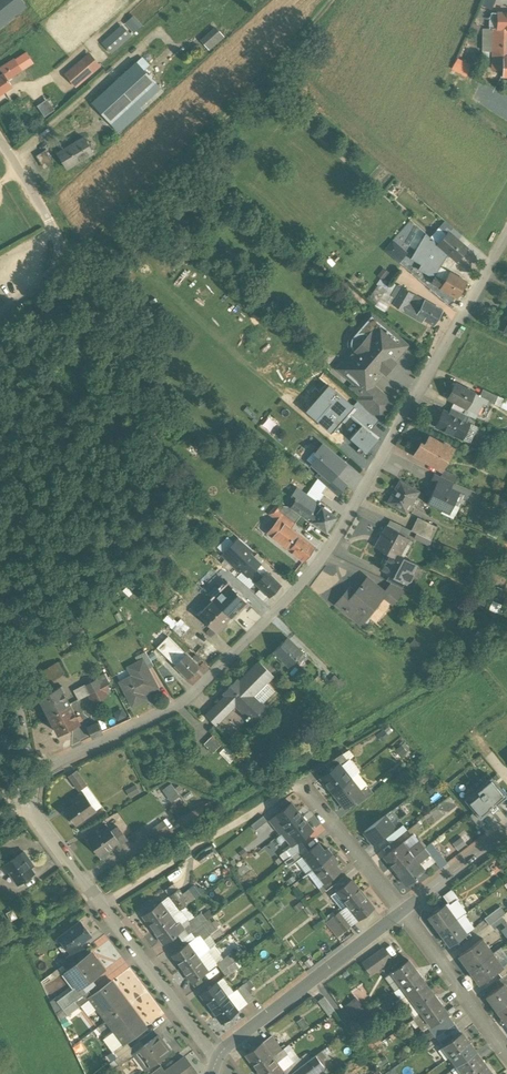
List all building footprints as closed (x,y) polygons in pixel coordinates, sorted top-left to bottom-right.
[(21,0),(0,0),(0,27),(26,6),(21,0)] [(482,6),(491,9),(494,0),(485,0),(482,6)] [(498,13),(498,29),(498,30),(502,30),(506,30),(506,13),(498,13)] [(502,30),(498,30),(498,29),(498,16),(491,16),(491,29),(484,28),(484,52),(492,52),(492,69),(502,69),(502,58),(503,58),(504,38),(502,38),(502,30)] [(225,37),(216,27),(201,40),(210,50),(225,37)] [(107,38),(102,43),(112,54),(132,36),(127,30),(112,44),(107,38)] [(101,66),(90,52),(64,74),(76,88),(101,66)] [(18,64),(14,58),(0,67),(0,69),(3,74),(0,76),(0,95),(12,87),(8,80),(22,70),(18,64)] [(159,88),(136,63),(93,102),(120,132),(144,110),(140,107),(152,96),(151,95),(159,88)] [(50,97),(39,105),(46,116),(57,109),(50,97)] [(303,101),(294,113),(307,122),(316,110),(303,101)] [(315,133),(323,124),(318,120),(310,129),(315,133)] [(85,137),(67,147),(69,151),(60,157),(67,169),(79,163),(94,153),(85,137)] [(46,150),(37,156),(45,169),(54,164),(46,150)] [(462,236),(445,222),(439,228),(447,235),(449,233),(458,241),(462,236)] [(439,228),(431,239),(438,246),(447,235),(439,228)] [(458,241),(449,233),(447,235),(438,246),(449,255),(457,261),(467,249),(458,241)] [(438,246),(431,239),(426,235),(411,260),(420,266),(418,271),(434,280),(436,277),(440,268),(441,268),(449,255),(438,246)] [(384,250),(399,263),(409,252),(394,239),(384,250)] [(441,268),(440,268),(436,277),(445,282),(450,273),(441,268)] [(452,274),(450,273),(445,282),(436,277),(434,280),(432,284),(441,289),(458,299),(467,283),(452,274)] [(403,289),(397,286),(392,297),(397,300),(403,289)] [(414,295),(403,289),(397,300),(394,306),(403,312),(404,312),(407,306),(413,295),(414,295)] [(443,312),(413,295),(407,306),(404,312),(403,312),(423,323),(424,320),(435,326),(443,312)] [(405,347),(372,318),(355,338),(352,342),(352,346),(353,350),(356,354),(360,358),(360,359),(351,370),(361,379),(352,389),(362,397),(363,398),(372,388),(371,387),(379,377),(377,375),(382,369),(382,367),(382,364),(383,362),(385,361),(387,360),(389,361),(394,355),(397,357),(405,347)] [(329,384),(306,410),(332,432),(355,405),(329,384)] [(474,393),(457,384),(449,399),(454,402),(467,408),(474,393)] [(372,388),(363,398),(362,397),(358,402),(373,415),(386,400),(372,388)] [(499,397),(483,390),(480,396),(480,398),(485,400),(488,402),(495,405),(499,397)] [(480,396),(474,393),(467,408),(464,414),(470,417),(475,419),(483,403),(485,400),(480,398),(480,396)] [(386,400),(373,415),(380,421),(393,406),(386,400)] [(370,433),(380,421),(358,402),(353,408),(356,411),(350,418),(361,428),(369,434),(370,433)] [(467,408),(454,402),(451,408),(464,414),(467,408)] [(464,414),(451,408),(449,414),(467,423),(470,417),(464,414)] [(449,414),(443,411),(436,427),(463,440),(471,424),(467,423),(449,414)] [(350,440),(367,454),(379,441),(370,433),(369,434),(361,428),(350,440)] [(446,448),(430,438),(425,446),(421,444),(416,453),(439,467),(444,458),(441,456),(446,448)] [(205,444),(199,450),(208,458),(214,452),(205,444)] [(335,477),(345,465),(323,446),(316,454),(320,458),(313,466),(321,473),(331,482),(335,477)] [(173,463),(161,453),(155,459),(166,470),(173,463)] [(337,496),(346,486),(335,477),(331,482),(321,473),(317,478),(326,486),(337,496)] [(454,483),(436,475),(432,482),(438,484),(439,484),(451,490),(451,489),(454,483)] [(417,490),(401,481),(395,490),(398,492),(391,504),(407,514),(418,495),(416,493),(417,490)] [(451,490),(439,484),(438,484),(429,503),(450,513),(455,501),(458,501),(460,497),(458,495),(459,493),(451,489),(451,490)] [(337,496),(326,486),(322,494),(333,501),(337,496)] [(317,504),(297,490),(292,497),(295,499),(295,500),(296,501),(291,508),(294,510),(301,515),(311,522),(312,522),(322,507),(331,513),(333,510),(319,500),(317,504)] [(288,518),(279,512),(283,507),(279,504),(270,515),(281,523),(290,530),(291,530),(295,524),(288,518)] [(291,508),(284,507),(283,507),(279,512),(288,518),(294,510),(291,508)] [(331,513),(322,507),(312,522),(326,532),(337,518),(331,513)] [(294,510),(288,518),(295,524),(301,515),(294,510)] [(439,527),(421,519),(414,533),(432,542),(439,527)] [(403,528),(390,522),(386,528),(396,533),(397,532),(400,533),(403,528)] [(290,530),(281,523),(270,536),(304,562),(315,548),(291,530),(290,530)] [(396,533),(386,528),(376,548),(390,556),(398,560),(400,556),(410,539),(400,533),(397,532),(396,533)] [(253,551),(239,540),(234,545),(237,548),(247,557),(248,556),(253,551)] [(247,557),(237,548),(226,559),(240,572),(242,571),(255,584),(256,584),(262,578),(255,571),(259,565),(252,558),(251,560),(248,556),(247,557)] [(416,565),(400,556),(398,560),(390,556),(383,570),(391,575),(407,583),(407,582),(410,580),(413,576),(412,573),(416,565)] [(227,572),(218,563),(214,568),(222,576),(227,572)] [(256,584),(256,585),(261,590),(269,598),(281,586),(267,573),(262,578),(256,584)] [(407,583),(391,575),(388,582),(393,584),(403,589),(407,583)] [(368,580),(353,598),(347,593),(338,604),(349,613),(351,610),(364,621),(384,597),(386,595),(385,594),(368,580)] [(403,589),(393,584),(385,594),(386,595),(384,597),(394,605),(407,591),(403,589)] [(245,604),(228,586),(227,587),(230,590),(225,595),(223,593),(214,602),(231,618),(244,604),(245,604)] [(494,589),(493,612),(503,612),(503,589),(494,589)] [(261,590),(256,595),(265,603),(269,598),(261,590)] [(231,618),(214,602),(205,611),(207,613),(201,619),(199,616),(198,617),(216,634),(217,634),(216,633),(231,618)] [(181,622),(177,627),(185,634),(189,630),(181,622)] [(168,639),(160,648),(169,656),(177,648),(168,639)] [(303,654),(288,639),(275,652),(290,668),(297,660),(303,654)] [(169,656),(166,659),(175,668),(185,657),(177,648),(169,656)] [(153,667),(145,653),(140,657),(143,662),(147,671),(153,667)] [(303,654),(297,660),(301,664),(307,658),(303,654)] [(199,669),(186,656),(185,657),(175,668),(188,681),(199,669)] [(147,671),(143,662),(129,669),(133,678),(121,684),(133,707),(146,701),(143,696),(157,688),(147,671)] [(259,663),(239,683),(237,681),(223,695),(226,697),(206,717),(216,727),(236,707),(256,726),(269,712),(254,697),(274,677),(259,663)] [(56,665),(41,674),(47,685),(63,677),(56,665)] [(99,682),(86,689),(90,696),(103,689),(101,686),(99,682)] [(60,689),(40,700),(49,717),(69,707),(60,689)] [(79,702),(90,696),(86,689),(75,694),(79,702)] [(103,689),(90,696),(94,704),(107,697),(104,693),(103,689)] [(69,707),(49,717),(59,736),(79,725),(69,707)] [(102,735),(98,726),(88,730),(92,739),(102,735)] [(386,738),(382,734),(376,738),(380,742),(386,738)] [(223,746),(214,737),(204,746),(214,755),(223,746)] [(406,753),(401,747),(395,752),(399,758),(406,753)] [(238,758),(228,748),(220,756),(231,766),(238,758)] [(344,756),(326,766),(331,773),(340,766),(342,768),(349,763),(344,756)] [(331,773),(323,780),(334,794),(352,780),(342,768),(340,766),(331,773)] [(86,787),(77,774),(69,779),(70,779),(79,792),(79,793),(80,792),(86,788),(87,788),(86,787)] [(465,801),(475,813),(481,820),(491,811),(493,813),(499,808),(498,806),(506,798),(506,797),(492,779),(465,801)] [(352,780),(334,794),(346,809),(355,802),(363,795),(360,791),(352,780)] [(171,785),(162,790),(169,804),(178,800),(171,785)] [(368,786),(360,791),(363,795),(355,802),(359,807),(375,794),(368,786)] [(138,787),(129,791),(132,798),(141,794),(138,787)] [(95,813),(82,795),(70,803),(73,807),(65,812),(74,824),(81,819),(83,822),(95,813)] [(303,819),(292,805),(277,817),(287,831),(303,819)] [(481,820),(475,813),(470,818),(480,830),(485,825),(481,820)] [(262,817),(250,826),(254,831),(266,822),(262,817)] [(287,831),(277,817),(270,822),(281,836),(282,835),(287,831)] [(365,834),(374,845),(394,829),(385,818),(365,834)] [(303,819),(287,831),(297,844),(298,845),(301,843),(313,833),(314,833),(303,819)] [(418,824),(408,832),(412,837),(421,829),(418,824)] [(168,832),(163,825),(159,828),(164,835),(168,832)] [(159,828),(149,835),(154,842),(164,835),(159,828)] [(111,834),(108,830),(88,844),(99,859),(118,845),(120,847),(127,842),(118,829),(111,834)] [(297,844),(287,831),(282,835),(292,848),(297,844)] [(313,833),(301,843),(305,848),(318,839),(313,833)] [(458,852),(470,842),(464,835),(453,845),(458,852)] [(414,836),(403,845),(409,852),(420,843),(414,836)] [(301,843),(298,845),(297,844),(292,848),(288,851),(293,858),(297,855),(305,848),(301,843)] [(403,844),(384,859),(395,873),(425,849),(420,843),(409,852),(403,845),(403,844)] [(440,855),(431,844),(425,849),(430,856),(433,860),(440,855)] [(310,854),(304,858),(305,859),(315,872),(333,858),(328,851),(325,853),(320,846),(310,854)] [(305,848),(297,855),(302,861),(305,859),(304,858),(310,854),(305,848)] [(425,849),(395,873),(407,887),(425,872),(419,865),(430,856),(425,849)] [(288,851),(281,857),(286,863),(293,858),(288,851)] [(24,854),(2,870),(6,876),(9,874),(18,887),(34,876),(31,871),(34,869),(24,854)] [(430,856),(419,865),(425,872),(435,863),(433,860),(430,856)] [(333,858),(315,872),(326,886),(333,881),(342,874),(336,867),(339,865),(333,858)] [(333,881),(326,886),(323,888),(327,893),(337,886),(333,881)] [(353,882),(338,894),(348,908),(363,896),(353,882)] [(178,892),(170,898),(181,912),(189,906),(178,892)] [(363,896),(348,908),(360,923),(375,911),(363,896)] [(170,898),(143,918),(154,932),(171,919),(181,912),(170,898)] [(445,906),(429,919),(439,934),(457,921),(445,906)] [(501,908),(485,920),(490,927),(506,915),(501,908)] [(208,922),(202,914),(197,918),(198,920),(186,929),(190,935),(208,923),(208,922)] [(352,929),(340,914),(334,919),(345,934),(352,929)] [(474,930),(464,915),(459,919),(457,921),(439,934),(450,948),(467,935),(474,930)] [(171,919),(154,932),(164,946),(182,933),(171,919)] [(80,925),(60,941),(70,954),(70,955),(81,946),(91,939),(80,925)] [(483,940),(460,957),(470,972),(493,954),(483,940)] [(318,947),(323,956),(332,950),(326,942),(318,947)] [(81,946),(70,955),(70,954),(65,957),(70,964),(85,952),(81,946)] [(188,946),(172,958),(182,971),(198,960),(196,957),(199,955),(196,952),(194,954),(188,946)] [(470,972),(481,986),(498,973),(504,969),(503,968),(506,965),(506,959),(500,949),(493,954),(470,972)] [(392,961),(384,950),(379,954),(387,965),(392,961)] [(218,965),(223,972),(236,963),(241,960),(236,953),(218,965)] [(387,965),(379,954),(374,958),(382,969),(387,965)] [(104,973),(91,956),(69,973),(82,990),(104,973)] [(382,969),(374,958),(369,962),(376,973),(382,969)] [(198,960),(182,971),(192,985),(208,973),(198,960)] [(376,973),(369,962),(363,966),(371,977),(376,973)] [(419,976),(409,962),(396,972),(400,978),(397,980),(403,988),(419,976)] [(236,963),(223,972),(228,979),(241,969),(236,963)] [(503,968),(504,969),(498,973),(502,979),(506,975),(506,965),(503,968)] [(496,983),(500,988),(504,985),(504,986),(506,984),(506,975),(502,979),(496,983)] [(419,976),(403,988),(409,996),(412,994),(416,999),(429,989),(419,976)] [(120,994),(112,984),(90,1001),(90,1002),(107,1024),(129,1007),(120,995),(120,994)] [(227,999),(216,985),(201,996),(212,1010),(227,999)] [(487,998),(497,1012),(506,1005),(506,989),(504,986),(504,985),(500,988),(487,998)] [(77,989),(57,1004),(64,1012),(75,1004),(83,997),(77,989)] [(429,989),(416,999),(420,1004),(417,1006),(423,1014),(439,1003),(429,989)] [(83,997),(75,1004),(79,1010),(90,1002),(90,1001),(86,996),(83,997)] [(320,1002),(323,1006),(317,1010),(325,1021),(335,1014),(325,998),(320,1002)] [(238,1014),(227,999),(212,1010),(223,1025),(238,1014)] [(344,1008),(352,1018),(363,1009),(355,999),(344,1008)] [(439,1003),(423,1014),(429,1022),(432,1020),(436,1026),(437,1025),(448,1016),(439,1003)] [(497,1012),(506,1025),(506,1005),(497,1012)] [(138,1020),(129,1007),(107,1024),(123,1047),(124,1046),(125,1047),(147,1030),(139,1019),(138,1020)] [(448,1016),(437,1025),(438,1027),(450,1019),(448,1016)] [(450,1019),(438,1027),(443,1034),(455,1026),(450,1019)] [(443,1034),(437,1039),(442,1046),(460,1033),(455,1026),(443,1034)] [(460,1033),(442,1046),(444,1049),(446,1047),(462,1035),(460,1033)] [(462,1035),(446,1047),(453,1057),(469,1045),(462,1035)] [(159,1038),(135,1055),(147,1071),(171,1053),(165,1046),(159,1039),(160,1038),(159,1038)] [(266,1044),(247,1058),(258,1071),(273,1060),(265,1048),(267,1046),(266,1044)] [(469,1045),(453,1057),(460,1066),(476,1055),(469,1045)] [(123,1047),(113,1055),(117,1061),(129,1052),(125,1047),(124,1046),(123,1047)] [(285,1051),(273,1060),(278,1066),(289,1057),(285,1051)] [(117,1061),(115,1063),(120,1069),(134,1058),(129,1052),(117,1061)] [(460,1066),(466,1073),(469,1073),(483,1064),(476,1055),(460,1066)] [(295,1065),(295,1066),(289,1071),(291,1073),(296,1073),(312,1062),(307,1056),(295,1065)] [(278,1066),(284,1073),(285,1073),(289,1071),(295,1066),(295,1065),(289,1057),(278,1066)] [(165,1073),(196,1073),(185,1059),(166,1073),(165,1073)] [(325,1070),(317,1059),(312,1062),(296,1073),(320,1073),(325,1070)] [(258,1071),(260,1073),(284,1073),(278,1066),(273,1060),(258,1071)] [(469,1073),(490,1073),(483,1064),(469,1073)]
